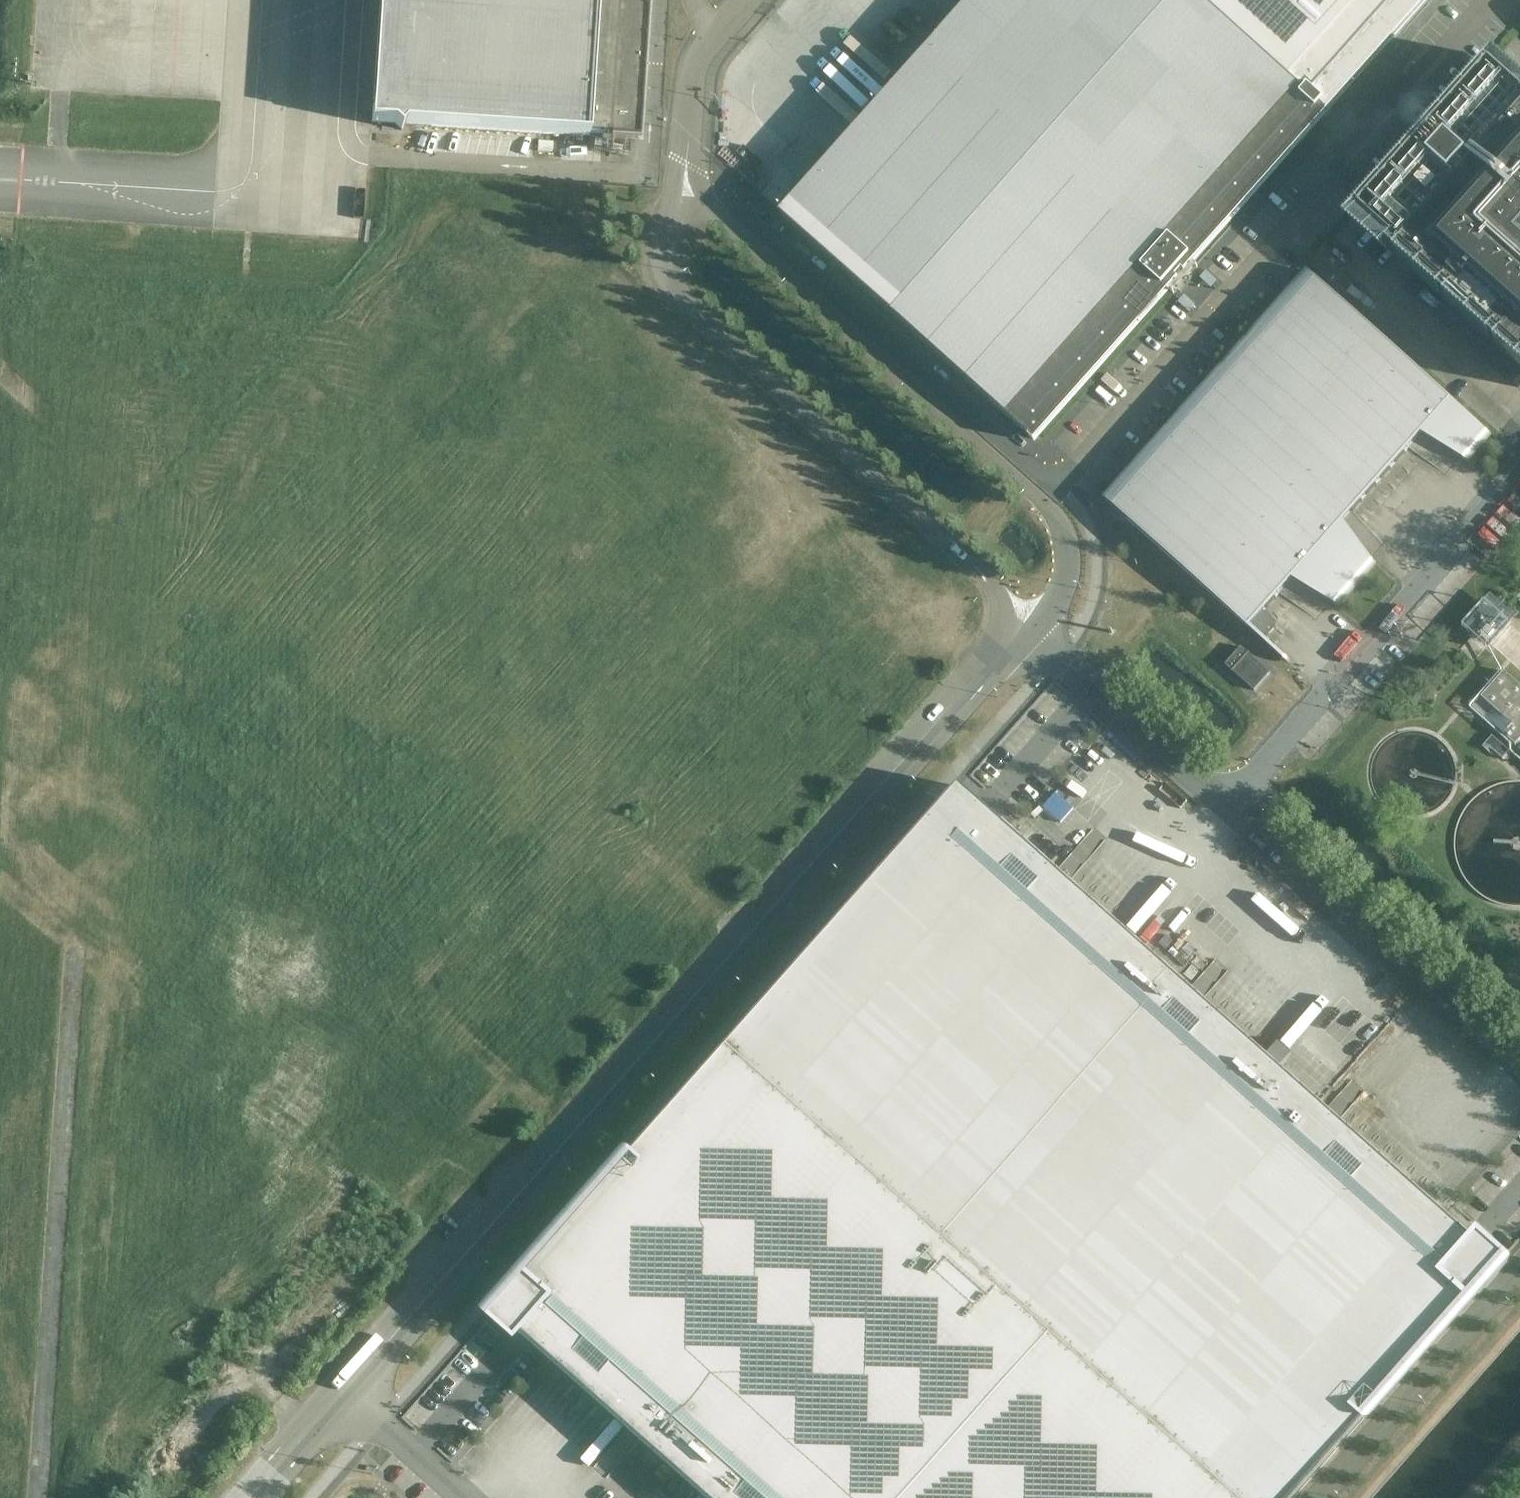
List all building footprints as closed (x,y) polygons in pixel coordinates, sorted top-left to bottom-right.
[(372,123),(641,140),(650,0),(380,0),(372,123)] [(782,216),(1036,442),(1333,108),(1211,0),(974,0),(782,216)] [(1333,108),(1429,0),(1211,0),(1333,108)] [(1496,63),(1493,60),(1347,224),(1382,255),(1388,249),(1519,367),(1519,84),(1496,63)] [(1317,280),(1305,270),(1103,498),(1113,508),(1247,627),(1287,662),(1290,659),(1251,626),(1249,624),(1290,579),(1338,606),(1377,565),(1342,519),(1418,433),(1463,459),(1466,460),(1490,434),(1450,398),(1317,280)] [(1225,664),(1255,691),(1271,672),(1241,646),(1225,664)] [(1470,703),(1515,744),(1519,739),(1519,686),(1505,672),(1485,694),(1482,691),(1470,703)] [(726,1050),(1230,1497),(1294,1497),(1495,1271),(1469,1249),(1475,1242),(960,786),(726,1050)] [(726,1050),(502,1304),(527,1326),(521,1333),(708,1497),(1230,1497),(726,1050)]
